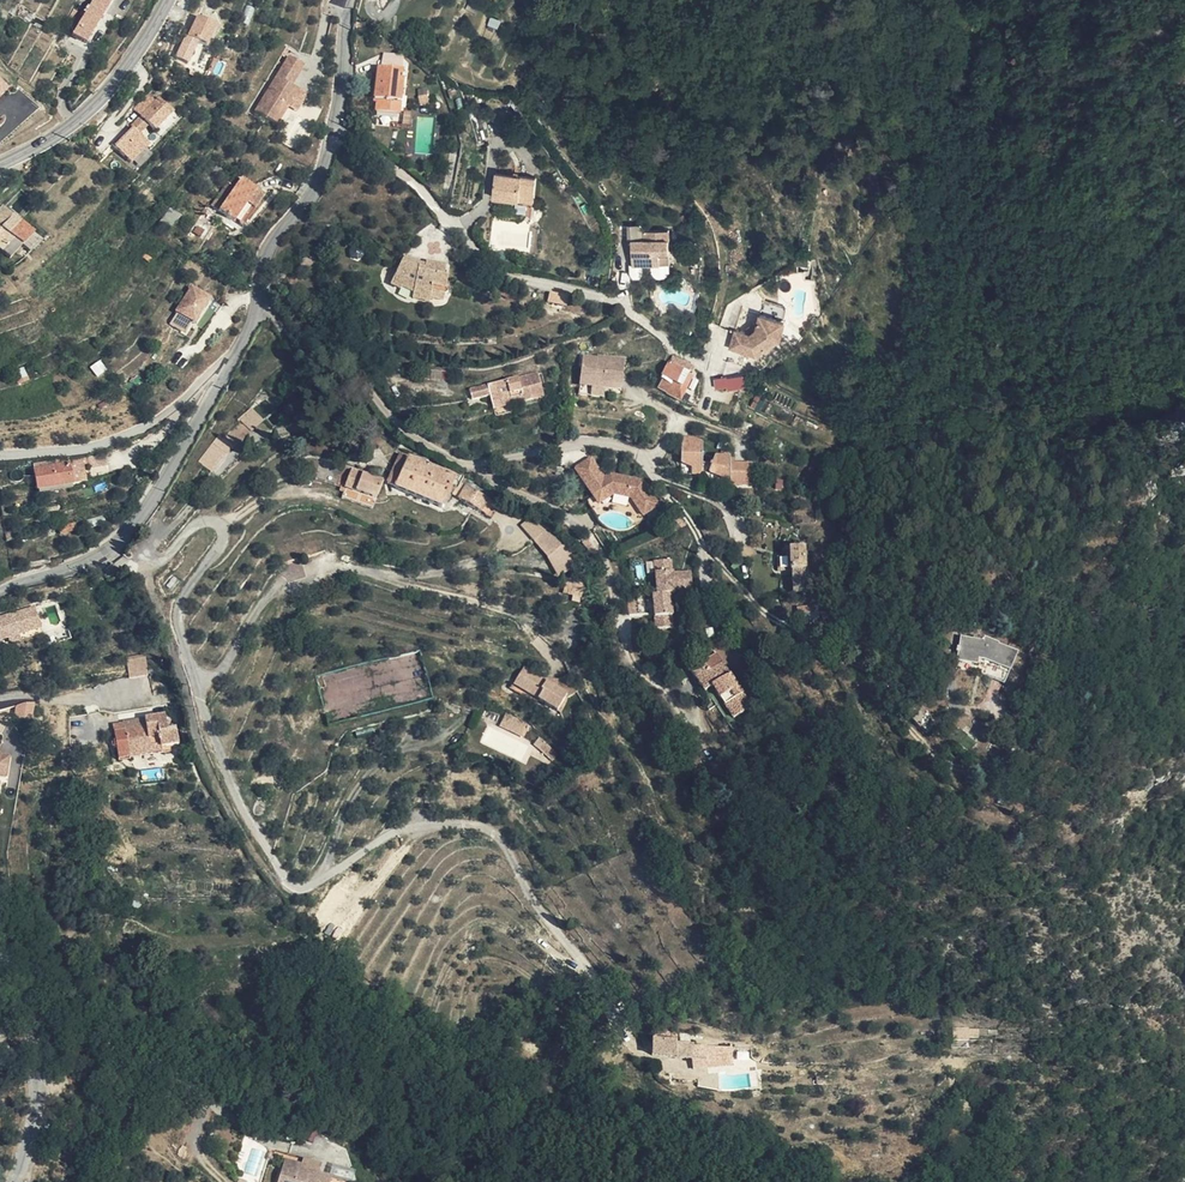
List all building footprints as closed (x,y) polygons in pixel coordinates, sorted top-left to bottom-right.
[(99,0),(78,0),(75,0),(72,6),(74,12),(64,27),(75,35),(99,0)] [(182,55),(193,34),(180,29),(169,48),(182,55)] [(270,54),(287,63),(293,51),(276,43),(270,54)] [(283,73),(287,63),(270,54),(248,102),(273,113),(281,96),(290,77),(283,73)] [(403,80),(404,66),(378,65),(375,100),(379,101),(378,108),(403,112),(407,80),(403,80)] [(10,86),(0,75),(0,95),(10,86)] [(300,81),(290,77),(281,96),(291,101),(300,81)] [(150,124),(170,103),(155,89),(127,119),(134,127),(142,118),(150,124)] [(436,103),(436,95),(425,95),(426,103),(436,103)] [(195,204),(210,212),(221,193),(232,198),(241,182),(216,168),(195,204)] [(532,205),(535,179),(494,177),(492,202),(532,205)] [(221,193),(210,212),(221,218),(232,198),(221,193)] [(7,212),(0,220),(0,233),(11,244),(15,241),(22,246),(35,232),(7,212)] [(668,253),(667,230),(642,231),(641,240),(631,240),(632,267),(659,265),(658,252),(668,253)] [(629,240),(631,240),(641,240),(642,231),(628,231),(629,240)] [(0,257),(11,244),(0,233),(0,257)] [(412,257),(397,249),(383,277),(390,281),(393,279),(404,284),(403,287),(422,292),(423,288),(436,292),(440,273),(435,271),(437,262),(420,258),(419,264),(411,262),(412,257)] [(668,253),(658,252),(659,265),(668,265),(668,253)] [(464,289),(469,274),(451,268),(446,284),(464,289)] [(185,318),(201,293),(181,280),(166,306),(185,318)] [(549,302),(567,302),(566,292),(549,292),(549,302)] [(775,340),(780,325),(756,317),(752,327),(751,331),(744,336),(740,334),(730,330),(723,347),(748,357),(769,345),(771,339),(775,340)] [(751,331),(752,327),(748,325),(740,334),(744,336),(751,331)] [(583,355),(579,384),(606,388),(606,383),(623,386),(627,360),(600,355),(600,357),(583,355)] [(685,374),(688,368),(671,357),(661,378),(664,380),(674,385),(680,371),(685,374)] [(678,387),(685,374),(680,371),(674,385),(678,387)] [(491,394),(494,406),(515,399),(513,394),(522,391),(524,397),(545,391),(539,373),(530,376),(529,372),(472,388),(473,398),(491,394)] [(743,377),(713,378),(713,390),(743,389),(743,377)] [(674,396),(678,387),(674,385),(664,380),(659,389),(674,396)] [(606,383),(606,388),(621,391),(623,386),(606,383)] [(606,388),(579,384),(578,393),(605,398),(606,388)] [(261,407),(251,390),(240,397),(244,402),(251,414),(261,407)] [(515,399),(494,406),(497,413),(517,407),(515,399)] [(232,431),(251,414),(244,402),(222,420),(230,429),(232,431)] [(224,436),(230,429),(222,420),(219,417),(212,425),(224,436)] [(209,453),(224,436),(212,425),(197,442),(209,453)] [(682,437),(681,464),(692,471),(704,469),(704,464),(704,438),(682,437)] [(417,455),(419,449),(407,445),(391,483),(436,504),(442,491),(447,492),(450,483),(446,480),(450,472),(417,455)] [(372,491),(378,474),(347,462),(319,451),(312,467),(372,491)] [(714,455),(711,464),(709,470),(729,479),(731,463),(732,453),(714,455)] [(602,475),(591,458),(574,465),(594,496),(605,490),(613,493),(632,499),(642,516),(658,506),(642,482),(611,471),(602,475)] [(63,481),(58,459),(24,467),(29,488),(63,481)] [(731,463),(729,479),(738,483),(739,487),(753,489),(754,463),(731,463)] [(492,503),(460,483),(453,495),(485,515),(492,503)] [(605,490),(594,496),(598,502),(613,493),(605,490)] [(525,516),(516,522),(528,538),(541,554),(556,542),(543,526),(525,516)] [(785,566),(788,566),(799,565),(798,544),(784,545),(785,566)] [(652,560),(653,572),(671,569),(669,558),(652,560)] [(788,566),(789,588),(800,587),(799,565),(788,566)] [(671,569),(653,572),(656,593),(652,594),(655,616),(672,614),(669,592),(673,591),(673,588),(691,586),(689,570),(671,572),(671,569)] [(566,579),(563,594),(579,598),(583,583),(566,579)] [(629,615),(646,613),(643,596),(627,598),(629,615)] [(17,600),(12,602),(14,615),(15,624),(25,620),(17,600)] [(7,627),(15,624),(14,615),(12,602),(0,606),(0,629),(7,627)] [(672,614),(655,616),(656,628),(673,626),(672,614)] [(0,629),(0,637),(10,634),(7,627),(0,629)] [(964,634),(958,659),(976,660),(977,655),(988,658),(978,672),(987,677),(995,666),(1008,674),(1018,659),(1000,647),(1002,644),(987,635),(986,639),(964,634)] [(713,684),(718,694),(733,718),(753,708),(724,661),(718,651),(690,666),(704,689),(713,684)] [(126,657),(128,677),(147,675),(145,655),(126,657)] [(976,660),(958,659),(955,668),(978,672),(988,658),(977,655),(976,660)] [(564,666),(561,670),(553,679),(535,669),(520,659),(516,667),(523,672),(518,680),(558,702),(566,686),(575,681),(564,666)] [(553,679),(561,670),(549,671),(538,665),(535,669),(553,679)] [(999,686),(1008,674),(995,666),(987,677),(999,686)] [(511,676),(518,680),(523,672),(516,667),(511,676)] [(733,718),(718,694),(710,698),(730,730),(757,715),(753,708),(733,718)] [(926,710),(915,699),(913,701),(906,711),(916,721),(926,710)] [(33,702),(15,703),(16,717),(34,716),(33,702)] [(525,730),(528,721),(509,706),(502,717),(525,730)] [(130,733),(130,720),(75,720),(75,755),(129,757),(130,749),(137,750),(138,733),(130,733)] [(555,752),(560,746),(541,731),(536,737),(555,752)] [(494,733),(492,738),(482,735),(481,741),(491,744),(490,749),(520,758),(522,752),(524,753),(527,743),(494,733)] [(647,1056),(684,1058),(685,1044),(665,1043),(666,1040),(647,1038),(647,1056)] [(685,1044),(684,1058),(711,1059),(711,1049),(685,1044)] [(299,1176),(294,1175),(295,1169),(276,1165),(272,1181),(321,1181),(322,1180),(299,1176)]
